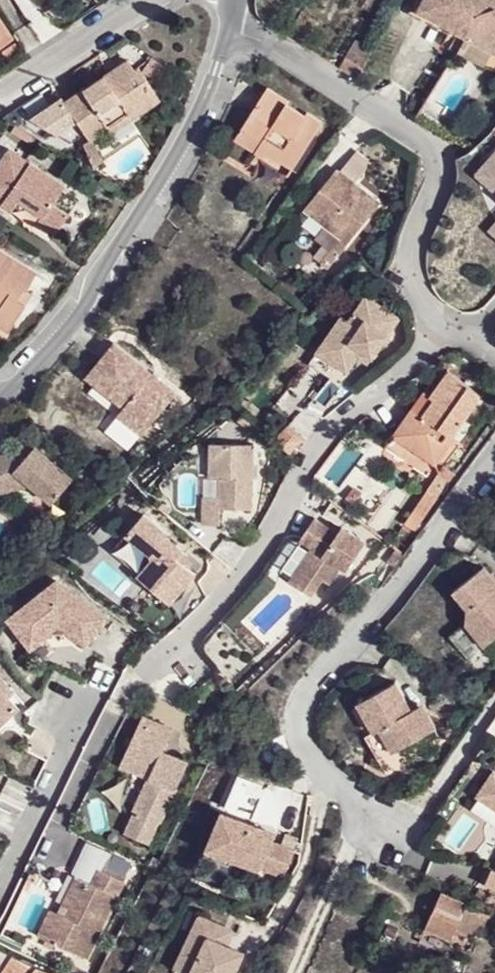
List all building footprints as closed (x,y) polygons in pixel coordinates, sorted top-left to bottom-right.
[(417,15),(449,32),(452,28),(462,33),(467,43),(485,37),(494,52),(494,16),(494,17),(490,0),(425,0),(417,15)] [(12,38),(0,20),(0,46),(12,38)] [(361,71),(371,52),(355,43),(345,62),(361,71)] [(99,74),(60,99),(85,138),(79,141),(90,164),(102,158),(85,138),(105,126),(102,122),(122,109),(126,117),(158,96),(136,64),(130,67),(125,58),(110,68),(113,73),(102,79),(99,74)] [(110,68),(99,74),(102,79),(113,73),(110,68)] [(266,85),(239,126),(266,143),(262,148),(290,167),(320,122),(303,111),(301,115),(284,104),(286,99),(266,85)] [(107,129),(126,117),(122,109),(102,122),(105,126),(107,129)] [(239,126),(233,135),(259,153),(262,148),(266,143),(239,126)] [(8,205),(15,194),(40,212),(63,181),(6,142),(0,150),(0,200),(8,205)] [(474,177),(494,195),(494,153),(474,177)] [(360,156),(345,173),(358,184),(373,167),(360,156)] [(345,173),(336,164),(302,203),(344,239),(377,201),(358,184),(345,173)] [(15,194),(8,205),(33,223),(40,212),(15,194)] [(50,218),(40,212),(33,223),(28,228),(38,235),(50,218)] [(3,329),(21,303),(11,297),(18,286),(21,288),(31,272),(0,251),(0,327),(3,329)] [(28,292),(21,288),(18,286),(11,297),(21,303),(28,292)] [(371,355),(400,320),(368,294),(349,318),(342,313),(315,347),(343,369),(356,353),(361,347),(371,355)] [(101,332),(88,348),(103,361),(117,345),(101,332)] [(103,361),(88,348),(72,365),(108,397),(102,404),(126,425),(161,384),(117,345),(103,361)] [(334,382),(343,369),(315,347),(306,359),(334,382)] [(367,362),(371,355),(361,347),(356,353),(367,362)] [(448,372),(426,395),(432,400),(421,414),(411,408),(390,431),(428,463),(449,440),(446,438),(480,398),(448,372)] [(424,393),(411,408),(421,414),(432,400),(426,395),(424,393)] [(300,442),(287,429),(275,440),(288,454),(300,442)] [(20,476),(29,484),(48,500),(69,477),(31,444),(0,452),(0,482),(20,476)] [(253,445),(211,445),(210,464),(221,466),(221,480),(204,480),(203,527),(219,528),(220,512),(251,511),(253,445)] [(29,484),(20,476),(0,482),(0,491),(29,484)] [(453,484),(444,477),(405,522),(415,529),(453,484)] [(142,514),(125,534),(152,559),(137,577),(136,577),(168,604),(193,576),(185,569),(184,561),(178,555),(180,552),(163,538),(165,535),(142,514)] [(308,548),(287,580),(308,593),(319,578),(325,582),(337,563),(344,567),(361,538),(346,530),(340,537),(333,533),(311,519),(296,540),(298,541),(308,548)] [(339,526),(333,533),(340,537),(346,530),(339,526)] [(125,534),(110,552),(137,577),(152,559),(125,534)] [(298,541),(276,573),(287,580),(308,548),(298,541)] [(478,562),(448,587),(464,606),(461,619),(447,630),(466,655),(494,631),(494,582),(478,562)] [(52,580),(3,611),(23,645),(45,631),(61,628),(87,645),(105,616),(52,580)] [(408,707),(393,681),(356,702),(373,731),(379,728),(392,754),(435,728),(425,711),(408,707)] [(11,702),(0,688),(0,712),(11,702)] [(161,754),(163,749),(174,725),(144,710),(121,757),(148,772),(144,782),(147,791),(139,809),(135,807),(124,830),(143,840),(156,817),(160,819),(187,762),(173,755),(171,759),(161,754)] [(377,764),(392,754),(379,728),(373,731),(361,738),(377,764)] [(173,755),(163,749),(161,754),(171,759),(173,755)] [(492,769),(472,795),(494,811),(494,771),(492,769)] [(131,805),(135,807),(139,809),(147,791),(144,782),(131,805)] [(275,835),(221,812),(209,839),(233,850),(230,860),(258,871),(260,868),(271,843),(275,835)] [(227,866),(230,860),(233,850),(209,839),(202,856),(227,866)] [(292,852),(271,843),(260,868),(281,876),(292,852)] [(101,861),(99,865),(122,876),(124,872),(101,861)] [(494,870),(487,866),(482,863),(474,880),(494,890),(494,870)] [(48,902),(35,927),(84,951),(122,876),(99,865),(91,879),(87,876),(81,887),(74,884),(65,900),(72,904),(67,912),(48,902)] [(73,869),(58,897),(65,900),(74,884),(81,887),(87,876),(73,869)] [(478,940),(489,914),(441,892),(426,928),(452,940),(456,930),(478,940)] [(199,915),(191,929),(223,947),(231,932),(199,915)] [(191,929),(170,967),(182,972),(231,972),(240,956),(223,947),(191,929)] [(13,957),(2,972),(33,972),(36,967),(13,957)]
